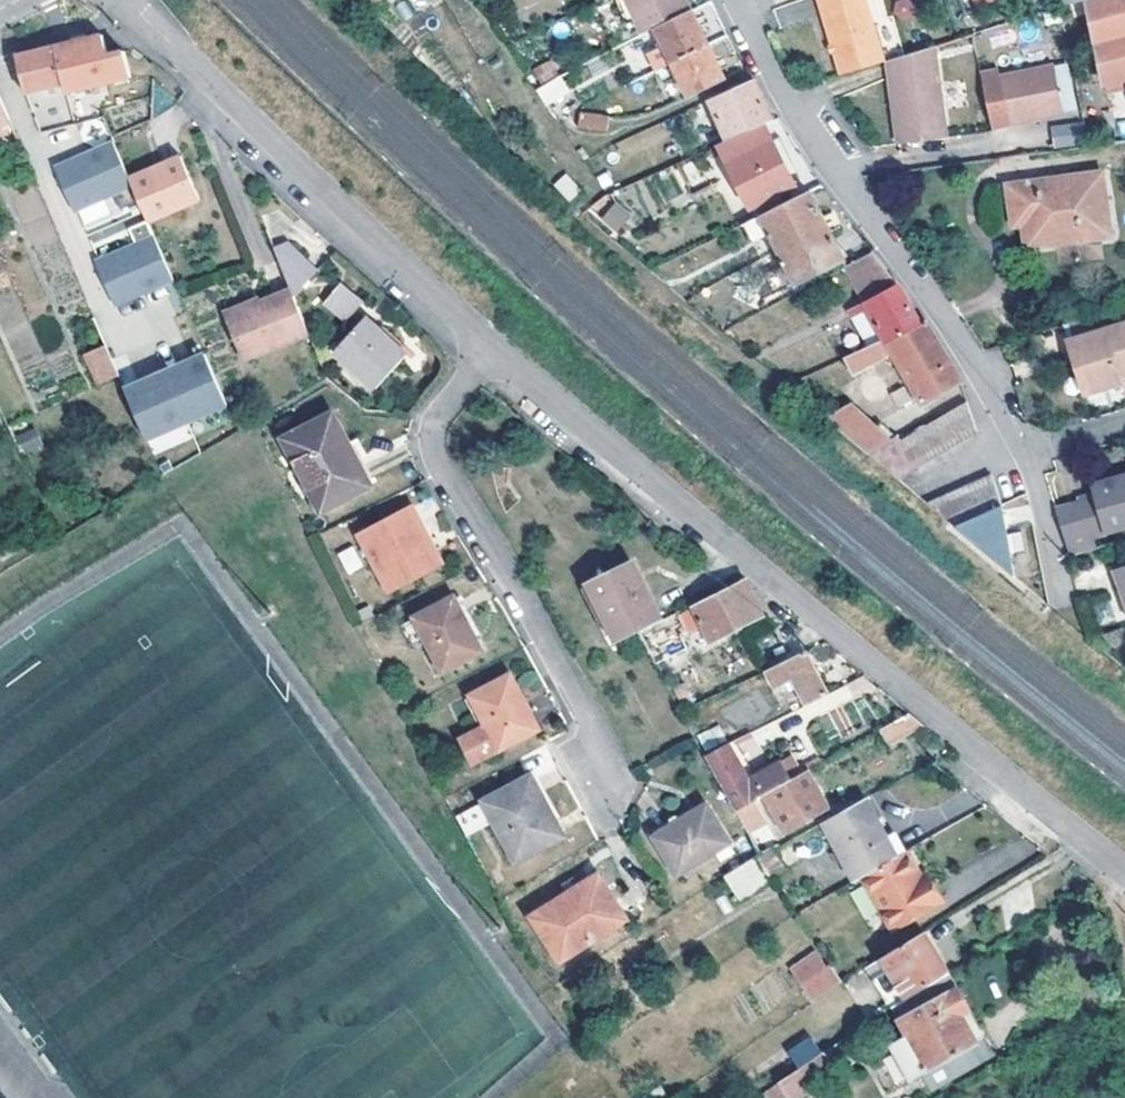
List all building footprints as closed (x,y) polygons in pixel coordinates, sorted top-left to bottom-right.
[(642,36),(655,30),(656,31),(691,13),(685,0),(624,0),(642,36)] [(838,74),(883,59),(863,0),(813,0),(838,74)] [(892,3),(899,22),(917,15),(911,0),(900,0),(892,3)] [(1100,82),(1124,75),(1124,0),(1082,0),(1100,82)] [(1056,5),(1040,10),(1043,20),(1059,15),(1056,5)] [(671,61),(706,44),(691,13),(656,31),(671,61)] [(993,49),(1013,40),(1005,22),(985,31),(993,49)] [(88,38),(78,41),(90,86),(131,76),(125,51),(110,55),(104,34),(88,38)] [(78,41),(55,47),(64,83),(66,92),(90,86),(78,41)] [(685,90),(720,73),(706,44),(671,61),(685,90)] [(22,68),(28,92),(64,83),(55,47),(37,52),(19,56),(22,68)] [(899,109),(890,110),(893,143),(945,137),(935,54),(884,61),(886,76),(894,75),(899,109)] [(1062,107),(1053,61),(997,74),(1007,120),(1062,107)] [(894,75),(886,76),(890,110),(899,109),(894,75)] [(1100,82),(1101,89),(1124,83),(1124,75),(1100,82)] [(562,77),(538,89),(547,102),(551,101),(568,91),(562,77)] [(725,138),(771,117),(762,98),(752,77),(707,97),(725,138)] [(11,119),(0,95),(0,124),(11,119)] [(577,109),(575,123),(602,128),(605,113),(577,109)] [(0,124),(0,149),(20,140),(11,119),(0,124)] [(1050,125),(1051,147),(1081,145),(1079,123),(1050,125)] [(747,205),(792,183),(782,162),(770,138),(725,161),(747,205)] [(123,207),(141,199),(131,177),(114,141),(86,154),(88,158),(80,162),(78,158),(57,167),(76,210),(116,192),(123,207)] [(181,154),(131,177),(141,199),(150,219),(151,221),(201,198),(181,154)] [(551,186),(570,201),(581,186),(562,172),(551,186)] [(1020,208),(1022,225),(1025,244),(1106,233),(1098,174),(1007,186),(1010,210),(1020,208)] [(777,246),(824,223),(816,208),(807,189),(760,213),(768,228),(777,246)] [(614,201),(601,222),(617,233),(631,212),(614,201)] [(1020,208),(1010,210),(1012,226),(1022,225),(1020,208)] [(760,213),(746,220),(753,235),(768,228),(760,213)] [(151,221),(150,219),(133,227),(140,243),(100,261),(120,304),(140,294),(139,291),(148,287),(149,290),(177,277),(151,221)] [(833,242),(824,223),(777,246),(794,280),(841,256),(833,242)] [(289,247),(277,254),(294,296),(296,301),(319,277),(289,247)] [(875,249),(845,265),(864,300),(848,308),(868,344),(883,337),(885,340),(918,321),(892,279),(875,249)] [(339,282),(321,304),(345,324),(363,302),(339,282)] [(255,317),(233,327),(250,365),(312,338),(296,301),(294,296),(268,307),(270,310),(255,317)] [(1103,310),(1109,327),(1068,339),(1084,391),(1119,381),(1117,374),(1124,371),(1124,304),(1103,310)] [(233,327),(255,317),(252,309),(230,320),(233,327)] [(367,318),(336,351),(376,388),(407,354),(367,318)] [(868,344),(846,354),(853,371),(893,353),(921,403),(959,380),(949,363),(923,318),(918,321),(885,340),(883,337),(868,344)] [(121,375),(108,344),(87,353),(100,384),(121,375)] [(127,389),(149,439),(234,400),(211,351),(198,357),(200,361),(188,367),(186,362),(153,378),(154,382),(143,387),(141,383),(127,389)] [(186,362),(188,367),(200,361),(198,357),(186,362)] [(141,383),(143,387),(154,382),(153,378),(141,383)] [(848,403),(849,402),(872,388),(866,378),(841,392),(848,403)] [(888,437),(864,453),(893,478),(976,431),(971,415),(966,399),(900,439),(895,433),(888,437)] [(864,453),(888,437),(849,402),(848,403),(821,417),(864,453)] [(335,412),(290,436),(319,490),(313,494),(321,511),(372,483),(335,412)] [(34,427),(16,437),(25,455),(44,446),(34,427)] [(990,472),(924,504),(949,526),(1000,502),(990,472)] [(1079,503),(1088,537),(1124,527),(1124,479),(1091,489),(1094,499),(1079,503)] [(1000,502),(949,526),(993,562),(1005,553),(1002,524),(1000,502)] [(1055,510),(1069,555),(1091,549),(1088,537),(1079,503),(1055,510)] [(413,504),(360,533),(392,591),(444,563),(413,504)] [(1005,553),(993,562),(1007,574),(1005,553)] [(634,563),(614,573),(638,631),(662,619),(634,563)] [(1112,571),(1124,608),(1124,566),(1112,571)] [(638,631),(614,573),(588,585),(616,643),(638,631)] [(748,582),(696,607),(711,639),(763,613),(748,582)] [(455,598),(418,618),(444,668),(481,650),(455,598)] [(1107,598),(1092,603),(1101,625),(1115,620),(1107,598)] [(638,631),(649,651),(679,637),(691,630),(680,609),(662,619),(638,631)] [(792,680),(806,704),(827,694),(804,651),(801,652),(771,667),(768,669),(777,687),(792,680)] [(511,676),(473,696),(501,746),(538,726),(511,676)] [(501,746),(473,696),(467,699),(482,727),(464,737),(476,759),(501,746)] [(909,713),(881,729),(889,742),(921,723),(919,721),(909,713)] [(730,741),(742,763),(762,753),(751,731),(730,741)] [(764,793),(790,779),(780,761),(750,778),(729,743),(706,755),(735,810),(753,799),(764,793)] [(790,779),(764,793),(786,832),(829,807),(808,769),(790,779)] [(531,776),(486,800),(517,858),(562,833),(531,776)] [(753,799),(735,810),(760,853),(778,844),(753,799)] [(824,823),(836,847),(879,823),(867,800),(824,823)] [(478,803),(455,814),(465,836),(488,825),(478,803)] [(706,806),(656,836),(678,872),(727,841),(706,806)] [(897,855),(879,823),(836,847),(855,878),(861,875),(897,855)] [(892,929),(935,903),(920,876),(905,851),(897,855),(861,875),(892,929)] [(722,875),(736,901),(767,884),(753,858),(722,875)] [(568,892),(534,915),(561,958),(626,917),(592,865),(564,884),(568,892)] [(926,872),(920,876),(935,903),(942,899),(926,872)] [(852,891),(863,919),(875,914),(865,886),(852,891)] [(907,997),(950,970),(925,930),(881,957),(907,997)] [(816,952),(792,969),(812,1000),(841,982),(830,968),(828,969),(816,952)] [(994,1054),(984,1035),(977,1039),(962,1012),(969,1008),(956,984),(898,1017),(908,1035),(878,1052),(896,1084),(920,1071),(931,1090),(994,1054)] [(984,1035),(969,1008),(962,1012),(977,1039),(984,1035)] [(812,1037),(789,1052),(800,1069),(823,1053),(812,1037)] [(825,1052),(823,1053),(800,1069),(813,1088),(838,1071),(825,1052)] [(813,1088),(800,1069),(780,1083),(791,1097),(798,1097),(813,1088)]
